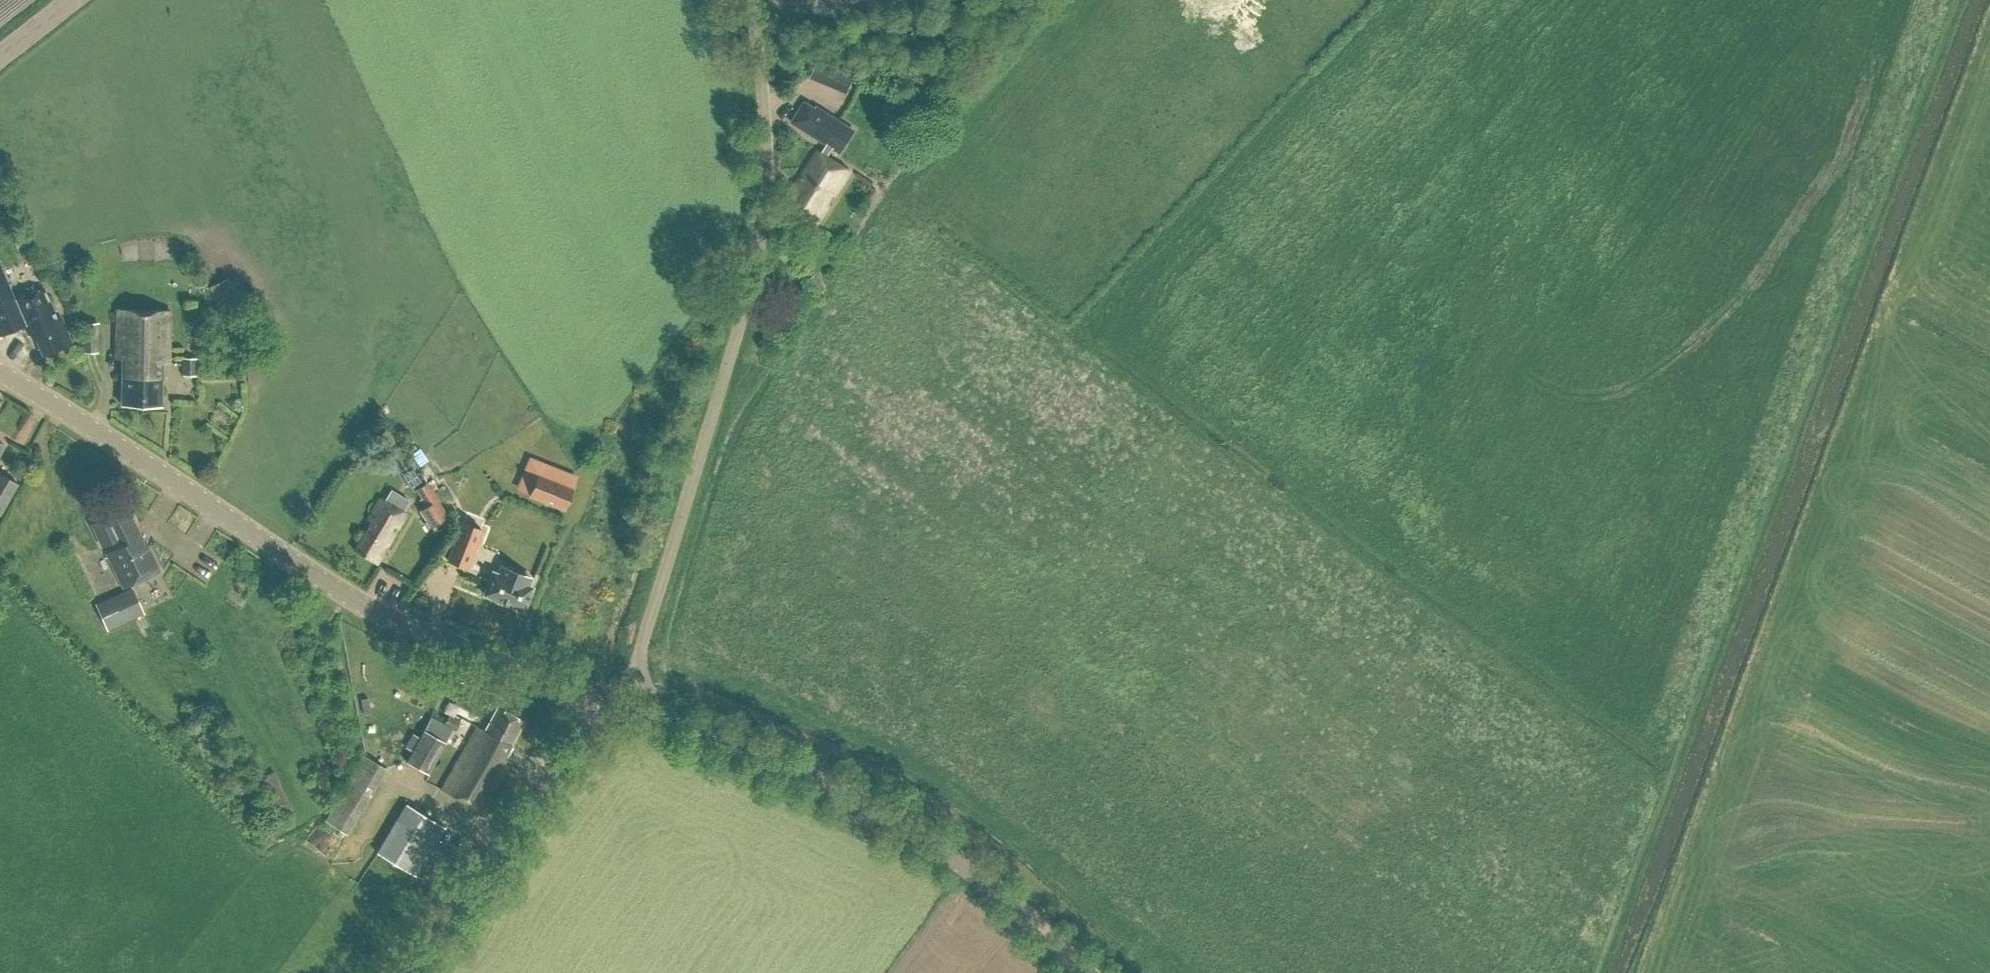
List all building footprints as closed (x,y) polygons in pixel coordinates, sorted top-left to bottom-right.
[(847,92),(855,73),(818,59),(811,78),(847,92)] [(819,148),(784,200),(815,221),(828,202),(822,198),(829,189),(834,192),(850,169),(829,154),(847,124),(817,105),(816,106),(804,99),(790,122),(826,144),(823,150),(819,148)] [(7,204),(0,207),(0,212),(1,215),(11,211),(7,204)] [(23,325),(25,324),(15,300),(0,265),(0,336),(23,325)] [(208,287),(244,360),(265,350),(230,277),(208,287)] [(57,322),(43,289),(15,300),(25,324),(23,325),(27,335),(32,333),(42,356),(72,343),(62,320),(57,322)] [(115,358),(118,358),(121,358),(121,359),(120,405),(124,405),(162,405),(162,380),(162,362),(169,362),(170,311),(118,310),(115,310),(115,358)] [(197,374),(197,359),(182,359),(182,373),(197,374)] [(496,416),(486,421),(496,441),(505,436),(496,416)] [(419,465),(428,459),(425,455),(420,448),(417,450),(411,454),(419,465)] [(543,461),(529,493),(564,508),(578,476),(543,461)] [(412,467),(401,474),(411,489),(421,482),(412,467)] [(1,515),(18,483),(0,474),(0,514),(1,515)] [(416,489),(426,505),(420,510),(431,527),(448,516),(426,482),(416,489)] [(372,521),(355,550),(376,562),(396,530),(392,529),(394,525),(397,527),(406,512),(403,510),(409,500),(390,489),(384,499),(379,496),(366,518),(372,521)] [(146,546),(128,509),(109,519),(107,516),(91,524),(102,546),(112,541),(115,548),(106,553),(123,587),(159,570),(147,545),(146,546)] [(462,521),(447,559),(466,567),(481,529),(462,521)] [(491,570),(482,594),(523,611),(533,586),(529,585),(532,577),(499,564),(496,572),(491,570)] [(96,605),(107,629),(144,612),(133,588),(96,605)] [(368,698),(360,699),(363,714),(370,713),(368,698)] [(167,724),(182,716),(176,705),(161,714),(167,724)] [(503,755),(522,720),(497,706),(484,730),(475,725),(441,788),(480,810),(509,758),(503,755)] [(454,729),(460,720),(448,713),(443,722),(454,729)] [(423,729),(404,761),(427,774),(446,742),(423,729)] [(364,755),(354,770),(376,783),(386,768),(364,755)] [(345,787),(366,800),(376,783),(354,770),(345,787)] [(366,800),(345,787),(324,820),(346,833),(366,800)] [(406,804),(377,852),(416,876),(445,827),(406,804)] [(319,849),(308,865),(317,871),(327,854),(319,849)]
